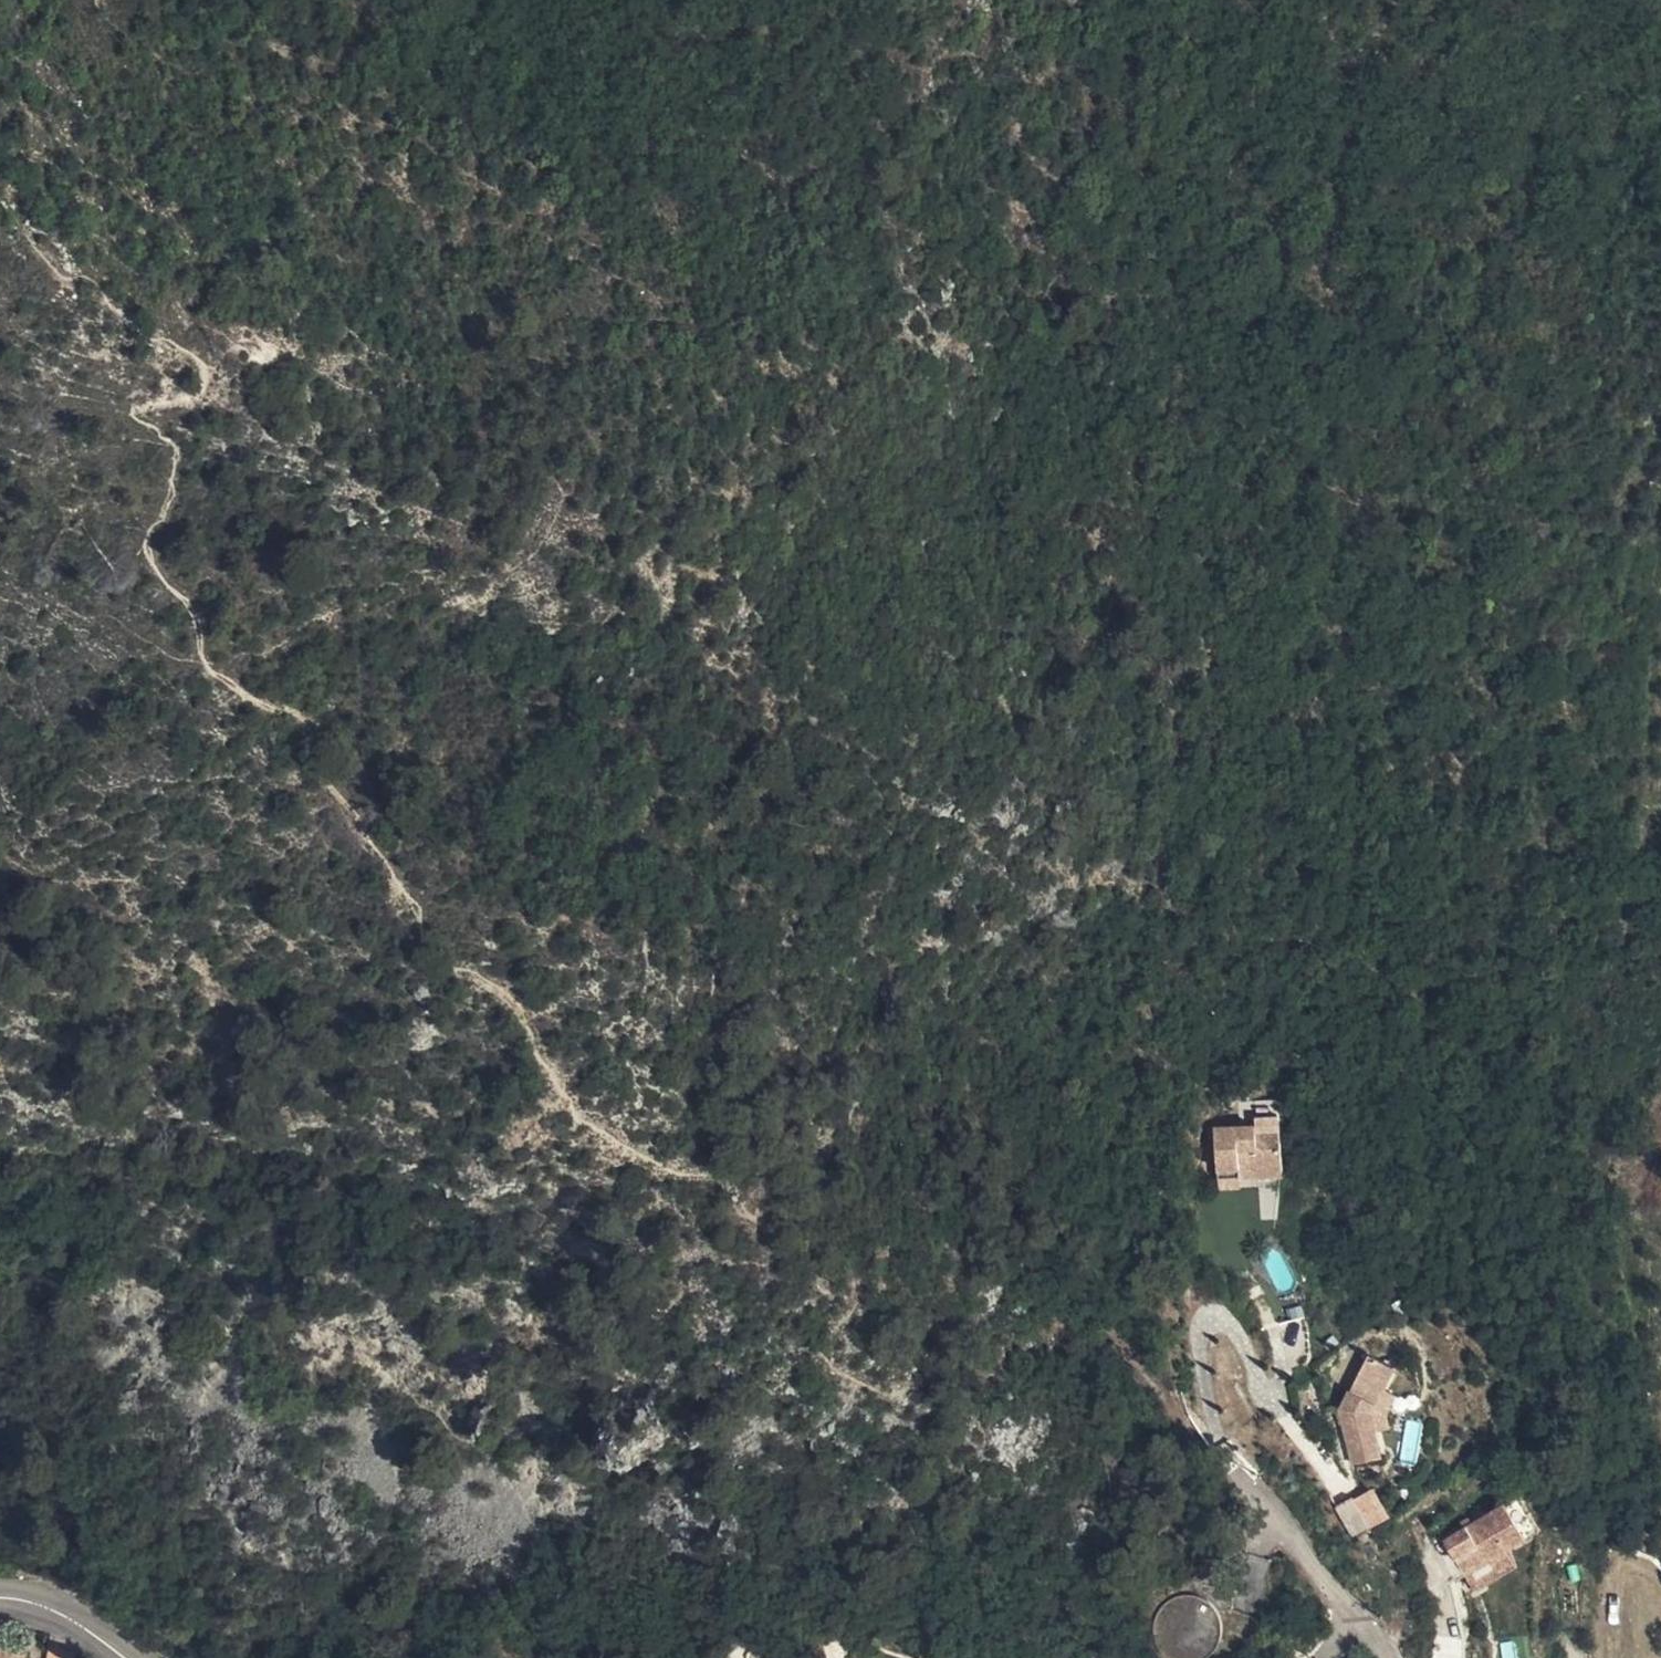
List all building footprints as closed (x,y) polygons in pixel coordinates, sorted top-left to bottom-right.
[(1217,1171),(1239,1169),(1239,1180),(1241,1180),(1284,1177),(1281,1133),(1257,1134),(1257,1126),(1214,1129),(1217,1171)] [(1241,1180),(1239,1180),(1239,1169),(1217,1171),(1218,1190),(1241,1188),(1241,1180)] [(1381,1460),(1374,1434),(1370,1416),(1382,1391),(1392,1370),(1365,1357),(1339,1412),(1354,1467),(1381,1460)] [(1388,1431),(1385,1419),(1396,1397),(1382,1391),(1370,1416),(1374,1434),(1388,1431)] [(1369,1499),(1356,1507),(1371,1531),(1384,1524),(1375,1508),(1369,1499)] [(1509,1557),(1532,1543),(1538,1532),(1519,1501),(1443,1548),(1465,1583),(1509,1557)] [(1354,1503),(1337,1513),(1355,1542),(1371,1531),(1356,1507),(1354,1503)] [(1541,1537),(1538,1532),(1532,1543),(1541,1537)] [(1465,1583),(1469,1590),(1512,1561),(1509,1557),(1465,1583)] [(1512,1561),(1469,1590),(1474,1598),(1518,1571),(1512,1561)] [(1222,1598),(1220,1593),(1216,1588),(1215,1587),(1210,1583),(1205,1581),(1200,1579),(1194,1578),(1188,1578),(1183,1579),(1178,1581),(1173,1584),(1169,1588),(1165,1592),(1162,1597),(1160,1602),(1159,1607),(1159,1611),(1159,1617),(1161,1622),(1163,1627),(1166,1632),(1170,1636),(1174,1639),(1180,1641),(1185,1643),(1190,1644),(1196,1643),(1201,1643),(1207,1640),(1211,1638),(1215,1634),(1219,1630),(1222,1625),(1224,1619),(1225,1614),(1225,1608),(1224,1603),(1222,1598)]
